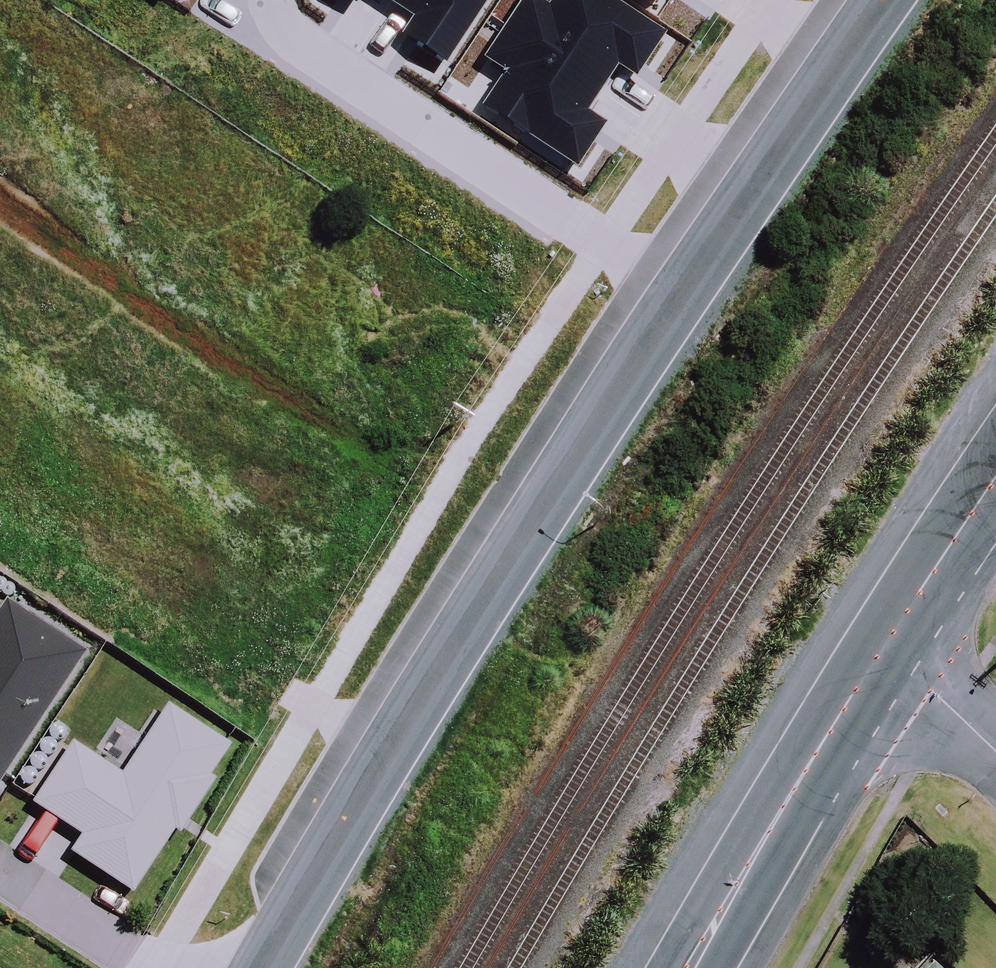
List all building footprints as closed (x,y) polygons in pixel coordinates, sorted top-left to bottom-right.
[(352,10),(359,0),(337,0),(352,10)] [(388,8),(413,24),(398,47),(441,74),(490,0),(393,0),(388,8)] [(663,40),(602,0),(557,0),(547,15),(525,0),(502,34),(597,97),(614,70),(634,83),(663,40)] [(597,97),(502,34),(483,62),(505,77),(482,112),(574,173),(602,131),(582,118),(597,97)] [(81,658),(5,608),(0,615),(0,781),(81,658)] [(205,783),(225,752),(166,713),(120,783),(70,750),(31,809),(82,842),(70,859),(129,898),(171,834),(177,838),(211,787),(205,783)]
